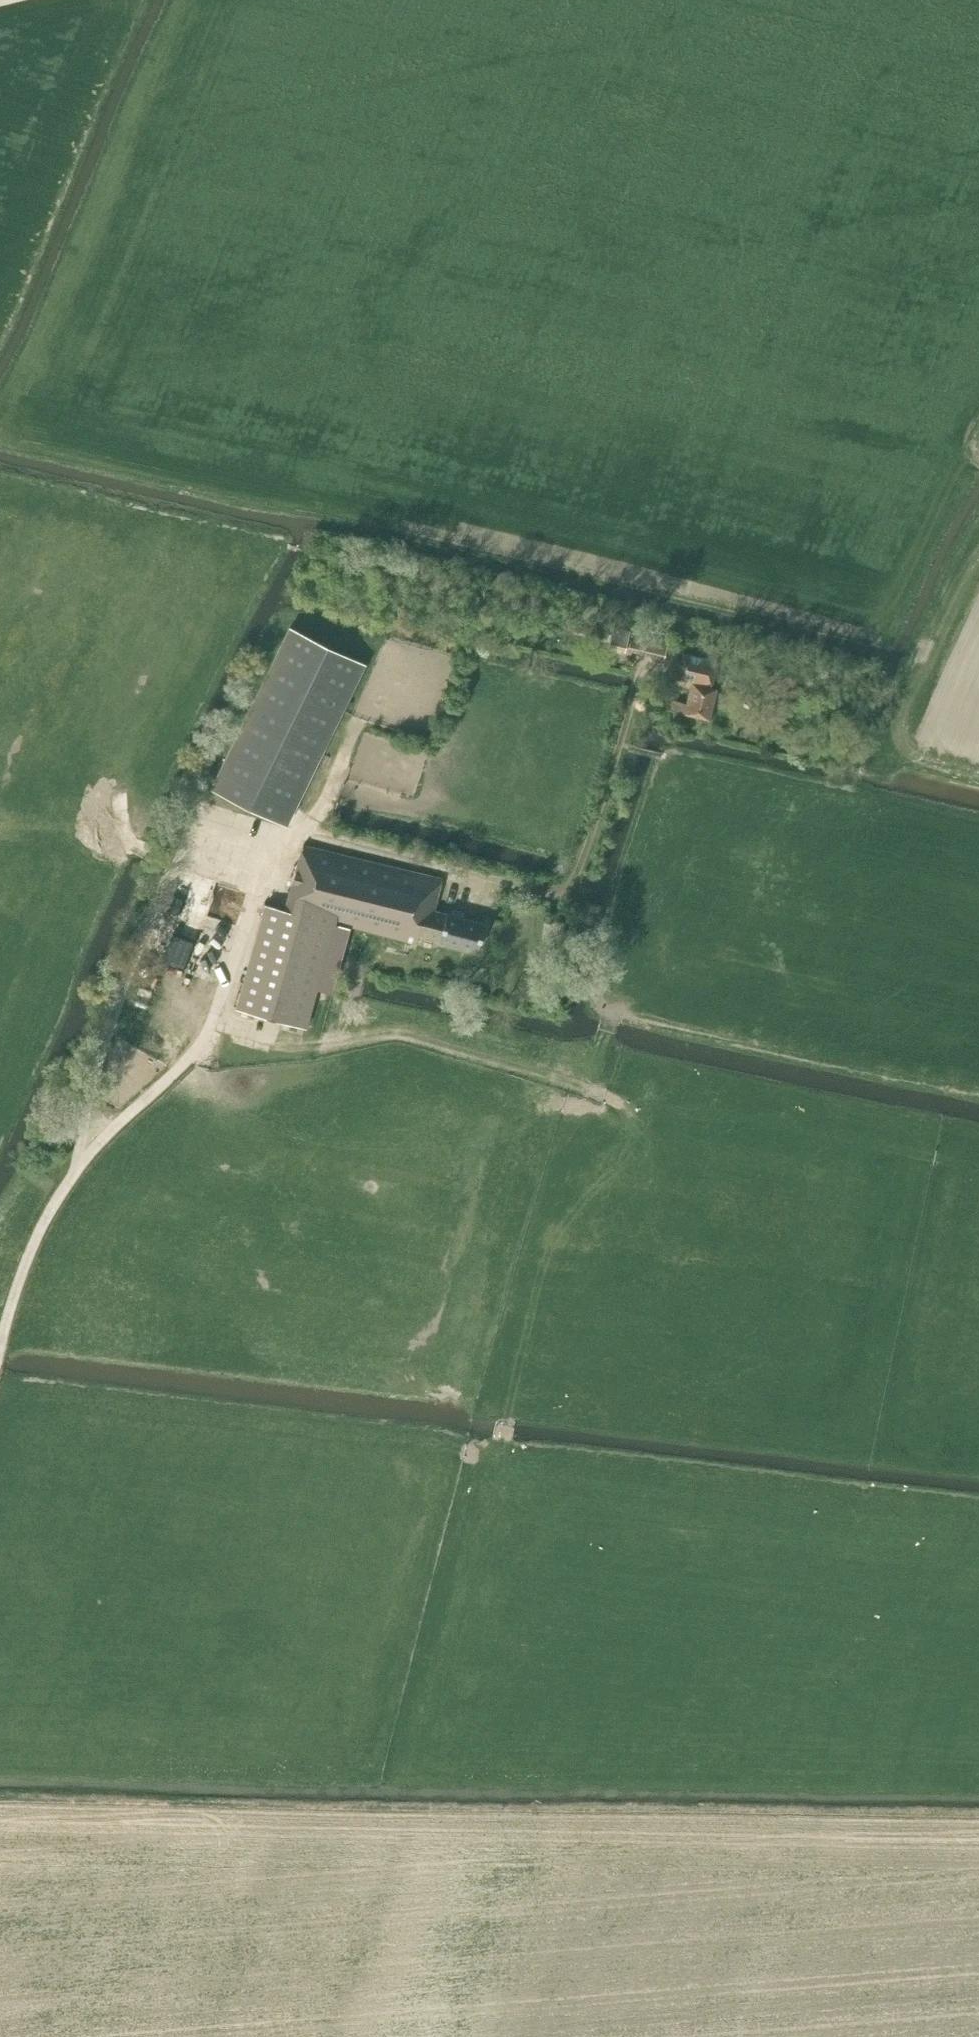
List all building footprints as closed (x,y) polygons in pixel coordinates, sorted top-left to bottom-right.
[(630,629),(633,617),(618,614),(615,625),(613,625),(609,646),(625,650),(630,629)] [(575,633),(606,640),(608,631),(577,623),(575,633)] [(288,825),(367,663),(291,626),(211,787),(288,825)] [(641,632),(636,652),(653,656),(657,635),(641,632)] [(670,709),(710,718),(717,688),(712,686),(718,660),(684,652),(676,684),(691,687),(688,702),(673,699),(670,709)] [(308,1027),(337,922),(418,942),(420,935),(478,950),(485,922),(435,910),(443,879),(420,873),(304,844),(285,908),(265,903),(237,1008),(308,1027)]
